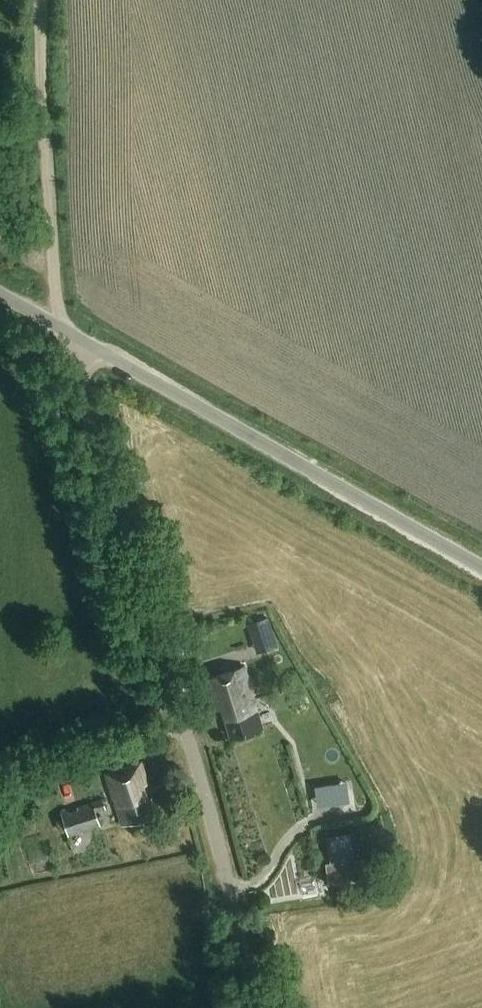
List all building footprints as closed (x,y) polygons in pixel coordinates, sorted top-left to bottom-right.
[(273,612),(251,619),(259,649),(282,642),(273,612)] [(232,739),(263,729),(244,668),(202,681),(212,711),(222,708),(232,739)] [(140,786),(149,784),(141,764),(103,775),(122,825),(151,817),(140,786)] [(69,812),(68,809),(61,811),(69,836),(100,826),(95,811),(106,808),(103,798),(77,806),(78,809),(69,812)] [(352,836),(330,839),(335,885),(366,881),(363,859),(355,860),(352,836)]
